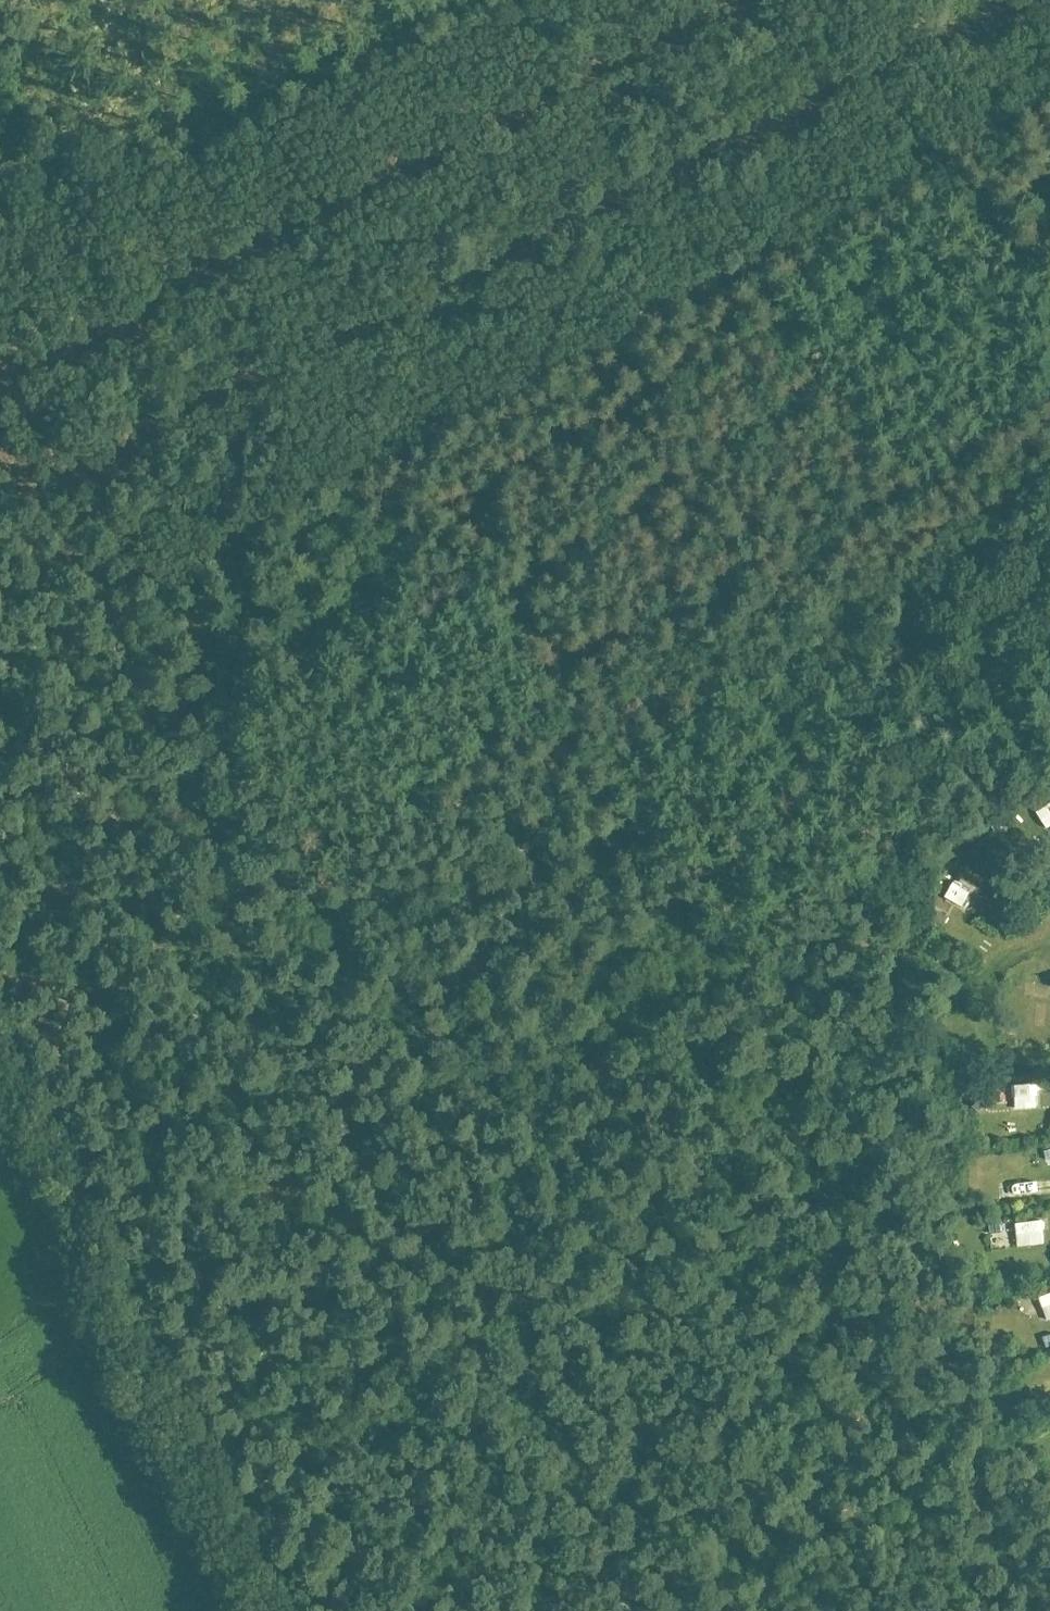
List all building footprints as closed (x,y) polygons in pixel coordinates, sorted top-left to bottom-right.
[(956,884),(951,901),(961,904),(967,887),(956,884)] [(1046,1084),(1022,1086),(1024,1111),(1048,1109),(1046,1084)] [(1022,1223),(1023,1247),(1049,1246),(1049,1222),(1022,1223)] [(998,1247),(1017,1244),(1015,1231),(996,1234),(998,1247)]
